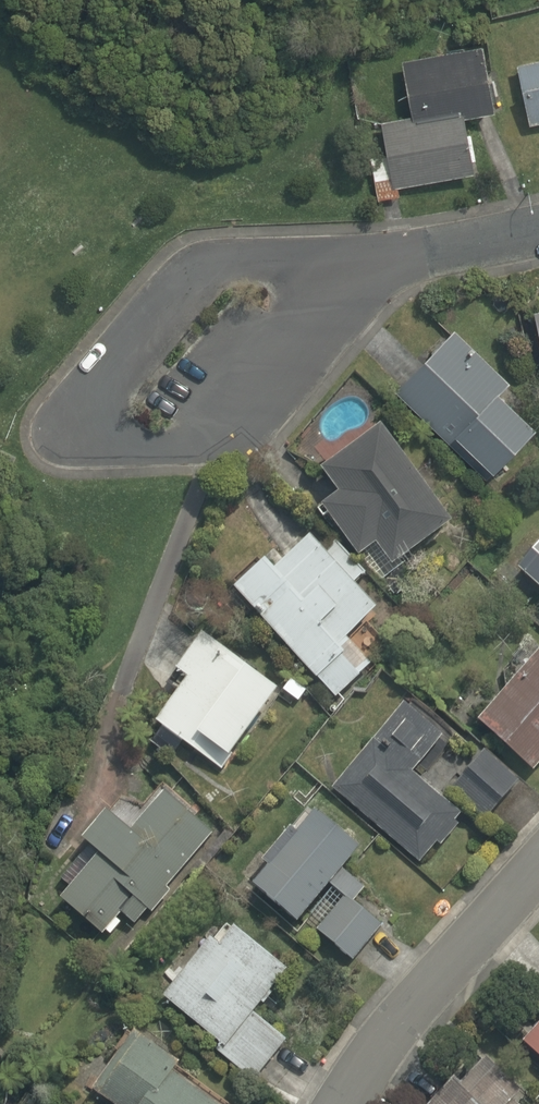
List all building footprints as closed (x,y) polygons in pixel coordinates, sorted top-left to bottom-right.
[(370,160),(378,202),(400,198),(399,189),(474,175),(463,120),(495,114),(482,48),(400,63),(411,118),(381,123),(387,157),(370,160)] [(529,126),(538,124),(538,62),(516,67),(529,126)] [(464,444),(494,473),(535,432),(499,396),(509,386),(454,333),(395,392),(456,453),(464,444)] [(376,546),(392,568),(451,524),(380,429),(322,472),(339,495),(322,508),(359,559),(376,546)] [(499,484),(509,474),(502,467),(492,477),(499,484)] [(235,590),(335,699),(371,667),(346,640),(376,613),(351,587),(364,575),(336,545),(324,556),(310,541),(274,574),(264,563),(235,590)] [(518,571),(538,590),(538,548),(518,571)] [(182,743),(219,770),(277,692),(202,637),(177,672),(189,681),(157,724),(163,729),(151,744),(170,759),(182,743)] [(534,773),(538,766),(538,656),(479,725),(534,773)] [(332,790),(420,864),(436,844),(440,848),(458,827),(454,823),(460,816),(412,775),(443,738),(404,705),(332,790)] [(452,790),(485,821),(518,785),(485,754),(452,790)] [(62,902),(103,937),(122,914),(135,925),(147,910),(152,914),(171,892),(167,889),(211,836),(163,795),(131,833),(108,813),(84,841),(90,846),(60,882),(71,891),(62,902)] [(316,933),(353,963),(381,929),(353,906),(365,890),(343,872),(360,851),(315,814),(298,835),(290,829),(263,863),(269,868),(253,888),(298,924),(329,886),(344,898),(316,933)] [(215,1051),(253,1082),(286,1041),(253,1015),(288,972),(235,929),(220,947),(212,940),(164,998),(221,1044),(215,1051)] [(538,1059),(538,1025),(522,1043),(538,1059)] [(174,1073),(180,1065),(135,1033),(93,1091),(110,1103),(216,1103),(174,1073)] [(486,1057),(459,1086),(453,1080),(430,1103),(518,1103),(513,1099),(521,1091),(486,1057)]
